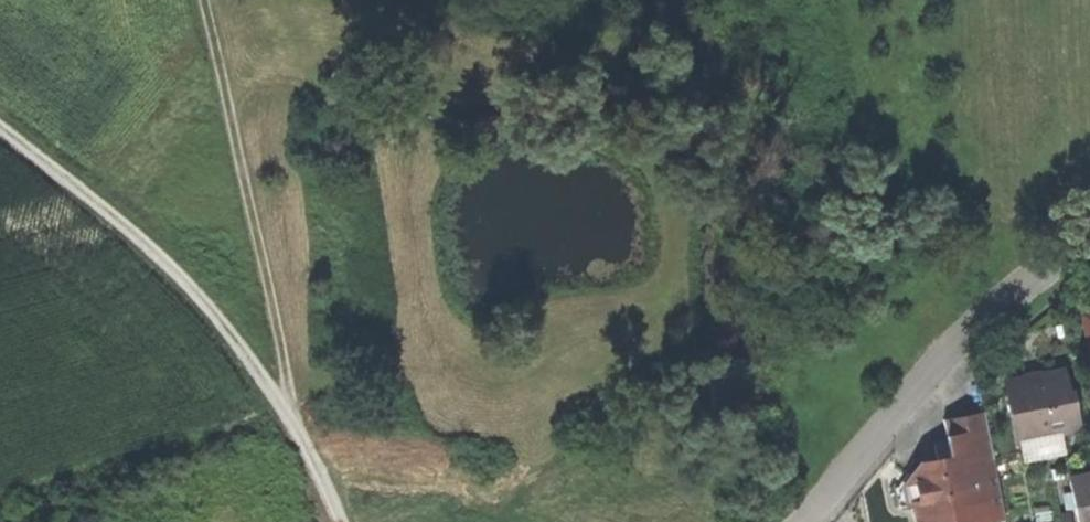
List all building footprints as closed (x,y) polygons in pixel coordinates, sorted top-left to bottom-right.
[(1078,315),(1089,372),(1089,313),(1078,315)] [(1070,367),(1002,381),(1016,448),(1084,434),(1070,367)] [(943,422),(950,457),(974,453),(976,468),(993,465),(984,415),(943,422)] [(976,468),(974,453),(950,457),(918,463),(903,483),(910,521),(986,521),(976,468)] [(1067,476),(1076,521),(1089,521),(1089,472),(1067,476)]
